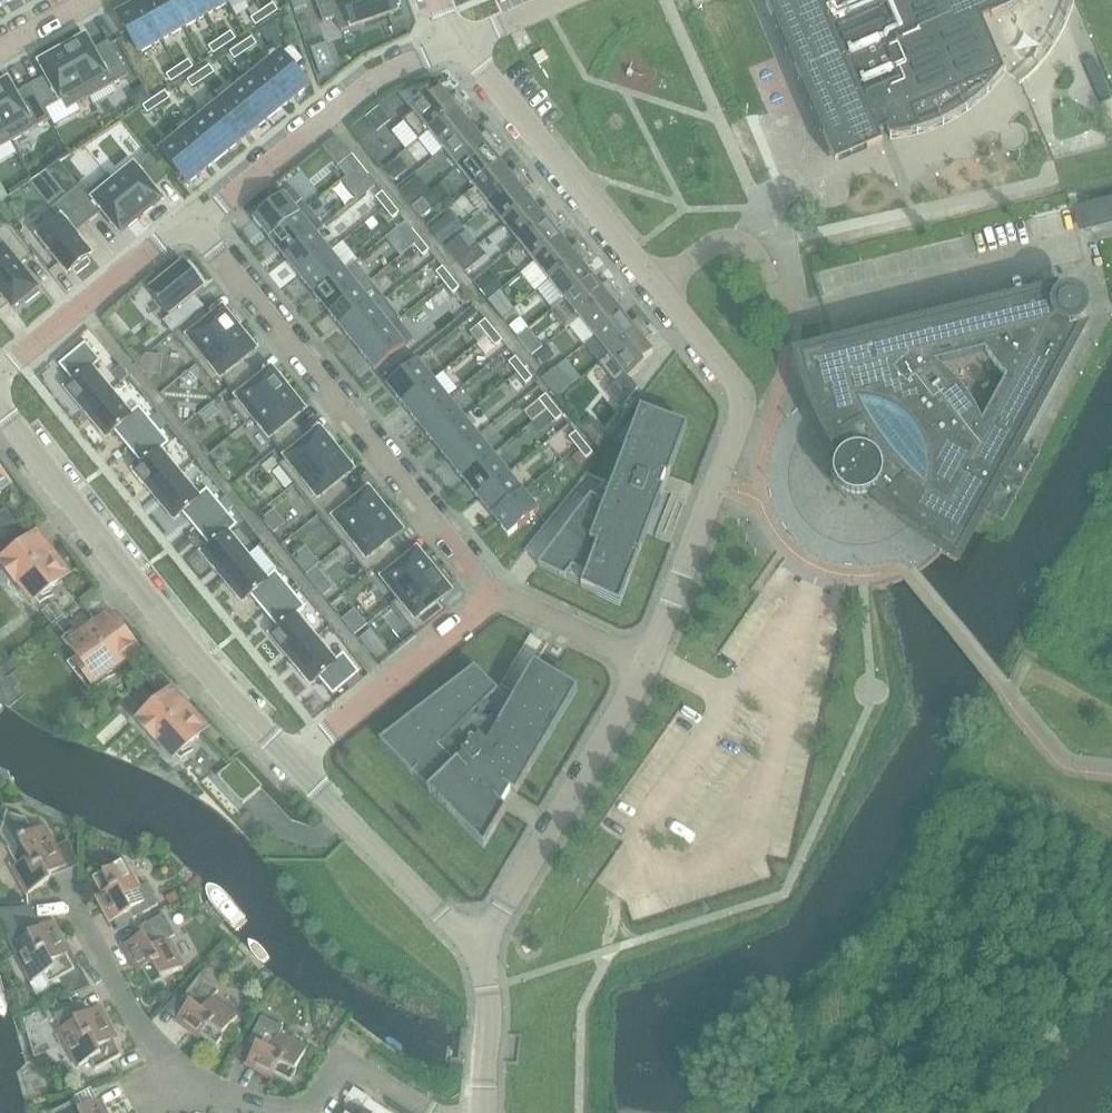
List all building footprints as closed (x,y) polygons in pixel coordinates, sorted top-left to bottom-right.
[(141,3),(162,41),(184,28),(168,0),(146,0),(141,3)] [(184,28),(207,15),(199,0),(168,0),(184,28)] [(207,15),(229,3),(228,0),(199,0),(207,15)] [(291,1),(291,3),(294,12),(307,8),(304,0),(295,0),(291,1)] [(323,22),(336,17),(341,32),(398,12),(396,7),(400,5),(398,0),(315,0),(323,22)] [(835,166),(883,146),(878,134),(878,133),(887,129),(890,137),(891,139),(918,135),(944,125),(967,112),(988,94),(1006,73),(1004,71),(984,25),(981,19),(991,15),(992,17),(1031,0),(764,0),(835,166)] [(141,3),(118,16),(139,53),(162,41),(141,3)] [(273,4),(262,12),(267,19),(278,11),(273,4)] [(262,12),(251,19),(256,26),(267,19),(262,12)] [(231,32),(220,40),(225,47),(236,40),(231,32)] [(252,38),(241,45),(246,53),(257,45),(252,38)] [(85,39),(63,52),(89,98),(129,76),(109,42),(92,51),(85,39)] [(220,40),(209,47),(214,55),(225,47),(220,40)] [(328,42),(311,48),(321,73),(337,68),(328,42)] [(241,45),(230,53),(235,60),(246,53),(241,45)] [(549,86),(564,75),(544,48),(529,59),(549,86)] [(47,76),(31,85),(50,120),(51,119),(46,110),(62,101),(67,111),(89,98),(63,52),(41,64),(47,76)] [(281,54),(261,71),(288,104),(308,88),(281,54)] [(189,61),(177,68),(182,75),(194,68),(189,61)] [(210,66),(199,74),(204,81),(215,74),(210,66)] [(177,68),(166,75),(171,83),(182,75),(177,68)] [(261,71),(241,87),(268,120),(288,104),(261,71)] [(199,74),(188,81),(193,88),(204,81),(199,74)] [(0,87),(0,121),(11,142),(50,120),(31,85),(14,95),(8,83),(0,87)] [(132,90),(130,98),(135,108),(150,100),(141,85),(132,90)] [(241,87),(221,103),(248,136),(268,120),(241,87)] [(418,140),(465,102),(457,93),(449,100),(441,89),(429,99),(426,95),(410,108),(413,112),(402,120),(418,140)] [(165,92),(154,99),(159,107),(170,99),(165,92)] [(154,99),(143,106),(148,114),(159,107),(154,99)] [(221,103),(201,119),(228,152),(248,136),(221,103)] [(472,111),(465,103),(418,140),(419,141),(429,132),(444,150),(471,128),(463,118),(472,111)] [(378,107),(365,118),(374,128),(387,117),(378,107)] [(201,119),(182,135),(209,168),(228,152),(201,119)] [(11,142),(0,121),(0,148),(11,142)] [(479,138),(472,128),(444,150),(459,169),(495,140),(487,131),(479,138)] [(182,135),(161,151),(188,185),(209,168),(182,135)] [(502,149),(495,140),(459,169),(474,188),(501,165),(494,155),(502,149)] [(354,171),(361,166),(352,155),(345,161),(354,171)] [(108,175),(107,176),(141,217),(161,201),(152,191),(168,178),(149,156),(115,184),(108,175)] [(397,160),(385,170),(394,181),(406,172),(397,160)] [(509,175),(502,165),(474,188),(489,206),(525,177),(518,168),(509,175)] [(369,176),(361,166),(354,171),(362,182),(369,176)] [(82,184),(67,196),(88,223),(103,211),(121,233),(141,217),(107,176),(89,191),(82,184)] [(532,186),(525,177),(489,206),(504,225),(532,203),(524,193),(532,186)] [(416,178),(401,191),(413,205),(428,193),(416,178)] [(308,208),(292,189),(253,220),(269,239),(308,208)] [(384,209),(391,203),(382,193),(375,198),(384,209)] [(60,220),(39,236),(70,275),(74,271),(77,275),(90,264),(87,261),(92,257),(74,235),(88,223),(67,196),(51,209),(60,220)] [(1073,208),(1079,232),(1111,224),(1111,198),(1073,208)] [(432,210),(423,199),(413,207),(422,218),(432,210)] [(384,209),(392,219),(399,214),(391,203),(384,209)] [(540,212),(532,203),(504,225),(519,244),(555,215),(548,206),(540,212)] [(324,228),(308,208),(269,239),(284,258),(315,234),(324,228)] [(489,253),(509,234),(485,209),(465,228),(489,253)] [(450,214),(430,230),(442,244),(462,229),(450,214)] [(562,223),(555,215),(519,244),(534,263),(562,240),(554,230),(562,223)] [(0,251),(0,293),(13,309),(24,300),(26,304),(40,293),(19,267),(31,257),(6,226),(0,230),(0,246),(2,249),(0,251)] [(414,246),(421,241),(413,230),(406,236),(414,246)] [(315,234),(284,258),(299,277),(330,252),(315,234)] [(472,250),(461,237),(446,248),(457,262),(472,250)] [(570,250),(562,240),(534,263),(549,281),(585,252),(578,243),(570,250)] [(422,257),(429,251),(421,241),(414,246),(422,257)] [(487,256),(478,245),(472,250),(457,262),(466,273),(487,256)] [(345,271),(330,252),(299,277),(314,295),(345,271)] [(592,261),(585,252),(549,281),(564,300),(592,277),(584,268),(592,261)] [(163,322),(172,334),(198,313),(189,301),(204,288),(184,263),(149,292),(169,317),(163,322)] [(355,263),(345,271),(314,295),(330,314),(370,281),(355,263)] [(436,273),(444,284),(451,278),(443,267),(436,273)] [(600,287),(592,277),(564,300),(553,309),(568,328),(579,319),(615,289),(608,281),(600,287)] [(451,278),(444,284),(452,294),(459,288),(451,278)] [(386,300),(370,281),(330,314),(345,333),(386,300)] [(623,298),(615,289),(579,319),(594,337),(622,315),(614,305),(623,298)] [(498,291),(488,300),(495,309),(506,301),(498,291)] [(529,304),(537,316),(549,308),(541,296),(529,304)] [(1069,333),(1070,323),(1071,323),(1073,323),(1075,322),(1077,320),(1078,319),(1079,317),(1080,316),(1081,314),(1081,312),(1081,310),(1080,308),(1080,306),(1078,304),(1077,303),(1075,302),(1073,301),(1071,300),(1069,300),(1067,300),(1065,301),(1064,302),(1062,303),(1061,304),(1059,306),(1059,308),(1058,309),(1049,307),(1054,297),(801,360),(802,362),(810,389),(815,404),(821,416),(834,442),(836,444),(842,441),(845,446),(849,452),(846,454),(842,456),(839,459),(836,463),(835,467),(833,471),(833,475),(833,480),(835,484),(836,488),(839,491),(842,495),(846,497),(850,499),(854,500),(858,500),(862,500),(867,499),(871,497),(874,494),(876,493),(878,490),(887,499),(882,504),(885,507),(910,529),(938,549),(942,551),(956,559),(1079,331),(1069,333)] [(400,318),(386,300),(345,333),(360,352),(390,327),(389,326),(398,320),(400,318)] [(197,365),(239,332),(223,311),(212,320),(203,309),(198,313),(172,334),(197,365)] [(599,364),(646,327),(638,318),(630,325),(622,315),(595,337),(609,355),(599,364)] [(521,318),(510,327),(518,337),(528,329),(529,329),(521,318)] [(414,340),(398,320),(389,326),(390,327),(360,352),(375,371),(414,340)] [(494,331),(486,320),(479,326),(487,336),(494,331)] [(653,336),(646,327),(599,365),(615,384),(625,375),(628,379),(645,366),(642,362),(653,353),(644,343),(653,336)] [(502,341),(494,331),(487,336),(495,347),(502,341)] [(230,388),(253,370),(244,360),(255,351),(239,332),(197,365),(213,385),(221,378),(230,388)] [(536,338),(526,347),(533,356),(543,348),(536,338)] [(85,343),(59,365),(73,382),(65,388),(86,413),(112,392),(93,369),(101,362),(85,343)] [(547,347),(536,356),(543,366),(554,357),(547,347)] [(524,368),(516,358),(509,363),(517,374),(524,368)] [(433,380),(417,361),(387,385),(402,405),(433,380)] [(120,368),(111,375),(120,385),(128,378),(120,368)] [(533,379),(524,368),(517,374),(526,384),(533,379)] [(548,375),(542,379),(557,398),(572,386),(557,368),(548,375)] [(230,405),(246,425),(254,419),(287,392),(285,388),(288,386),(280,375),(276,378),(271,372),(261,380),(253,370),(230,388),(238,399),(230,405)] [(448,399),(433,380),(402,405),(417,423),(448,399)] [(112,392),(86,413),(107,438),(114,432),(127,448),(155,426),(139,408),(131,415),(112,392)] [(279,449),(301,430),(293,420),(303,412),(287,392),(254,419),(255,419),(279,449)] [(554,406),(546,395),(539,401),(547,411),(554,406)] [(463,418),(448,399),(417,423),(433,442),(463,418)] [(563,416),(554,406),(547,411),(556,422),(563,416)] [(641,409),(604,507),(592,497),(538,567),(565,580),(566,579),(582,586),(581,588),(620,606),(664,490),(659,488),(664,476),(669,477),(688,427),(641,409)] [(478,436),(463,418),(433,442),(448,461),(478,436)] [(155,426),(127,448),(141,464),(133,471),(154,496),(180,474),(161,452),(170,445),(155,426)] [(601,428),(589,437),(598,448),(610,439),(601,428)] [(278,466),(295,486),(336,452),(320,432),(309,440),(301,430),(279,449),(287,459),(278,466)] [(585,443),(576,433),(569,438),(578,449),(585,443)] [(493,455),(478,436),(448,461),(463,479),(493,455)] [(593,454),(585,443),(578,449),(586,459),(593,454)] [(319,516),(350,491),(341,480),(352,472),(346,465),(350,462),(341,451),(338,454),(336,452),(295,486),(319,516)] [(508,474),(493,455),(463,479),(478,498),(508,474)] [(10,484),(0,472),(0,492),(10,484)] [(180,474),(154,496),(175,521),(182,515),(195,531),(223,508),(219,504),(208,490),(199,497),(180,474)] [(523,492),(508,474),(478,498),(493,517),(523,492)] [(343,546),(385,512),(369,492),(358,501),(350,491),(319,516),(343,546)] [(539,512),(523,492),(493,517),(509,536),(539,512)] [(226,498),(219,504),(223,508),(227,514),(235,508),(230,502),(226,498)] [(0,511),(0,531),(15,519),(5,507),(0,511)] [(223,508),(195,531),(209,547),(201,553),(222,578),(248,556),(229,534),(238,526),(227,514),(223,508)] [(390,541),(401,532),(385,512),(343,546),(368,576),(376,569),(399,551),(390,541)] [(0,531),(0,551),(24,532),(25,532),(15,519),(0,531)] [(51,588),(69,574),(37,533),(0,562),(17,584),(36,568),(51,588)] [(400,599),(437,570),(427,557),(423,560),(417,553),(407,561),(399,551),(376,569),(400,599)] [(248,556),(222,578),(243,603),(250,597),(264,613),(291,590),(276,572),(267,579),(248,556)] [(447,582),(437,570),(400,599),(392,606),(416,636),(447,611),(439,601),(449,592),(443,585),(447,582)] [(291,590),(264,613),(277,629),(269,635),(291,660),(316,639),(297,616),(306,609),(291,590)] [(98,623),(69,645),(98,682),(139,650),(124,631),(121,634),(115,627),(106,634),(98,623)] [(370,629),(359,638),(369,651),(380,642),(370,629)] [(316,639),(291,660),(312,685),(319,679),(333,695),(346,685),(359,674),(360,674),(344,654),(335,661),(316,639)] [(506,811),(499,804),(509,790),(516,794),(578,690),(535,664),(500,723),(471,714),(498,692),(475,668),(379,741),(413,775),(414,774),(429,789),(427,790),(484,849),(506,811)] [(359,674),(346,685),(351,690),(364,680),(361,677),(359,674)] [(165,733),(182,751),(207,728),(172,690),(138,721),(156,741),(165,733)] [(263,785),(236,757),(217,776),(243,804),(263,785)] [(12,868),(16,875),(27,894),(43,885),(41,881),(66,866),(56,847),(43,826),(33,831),(26,819),(7,814),(8,813),(6,812),(0,834),(17,865),(12,868)] [(133,919),(153,909),(158,906),(147,884),(140,888),(125,861),(124,862),(104,873),(103,872),(92,878),(108,906),(103,908),(111,922),(130,912),(133,919)] [(19,896),(0,897),(1,910),(8,909),(20,908),(19,896)] [(56,982),(75,971),(62,946),(65,944),(53,922),(41,928),(30,907),(20,908),(8,909),(1,910),(0,910),(0,916),(23,958),(20,960),(31,982),(44,975),(49,985),(56,982)] [(162,978),(182,968),(183,967),(168,940),(175,936),(163,915),(139,929),(142,936),(124,946),(131,960),(136,958),(151,986),(162,979),(162,978)] [(214,997),(219,991),(199,976),(196,981),(182,999),(188,1004),(175,1021),(188,1030),(191,1026),(217,1046),(224,1036),(223,1035),(237,1018),(238,1016),(214,997)] [(81,1001),(62,1012),(54,1016),(69,1043),(66,1045),(67,1047),(78,1067),(90,1060),(95,1070),(121,1056),(108,1031),(111,1029),(99,1007),(87,1013),(81,1001)] [(296,1070),(307,1049),(287,1039),(279,1035),(283,1028),(261,1017),(259,1022),(248,1042),(256,1046),(246,1065),(260,1072),(263,1068),(291,1082),(297,1071),(296,1070)] [(368,1099),(361,1110),(350,1103),(343,1112),(389,1112),(368,1099)] [(99,1100),(80,1110),(75,1101),(52,1112),(106,1112),(99,1100)]
